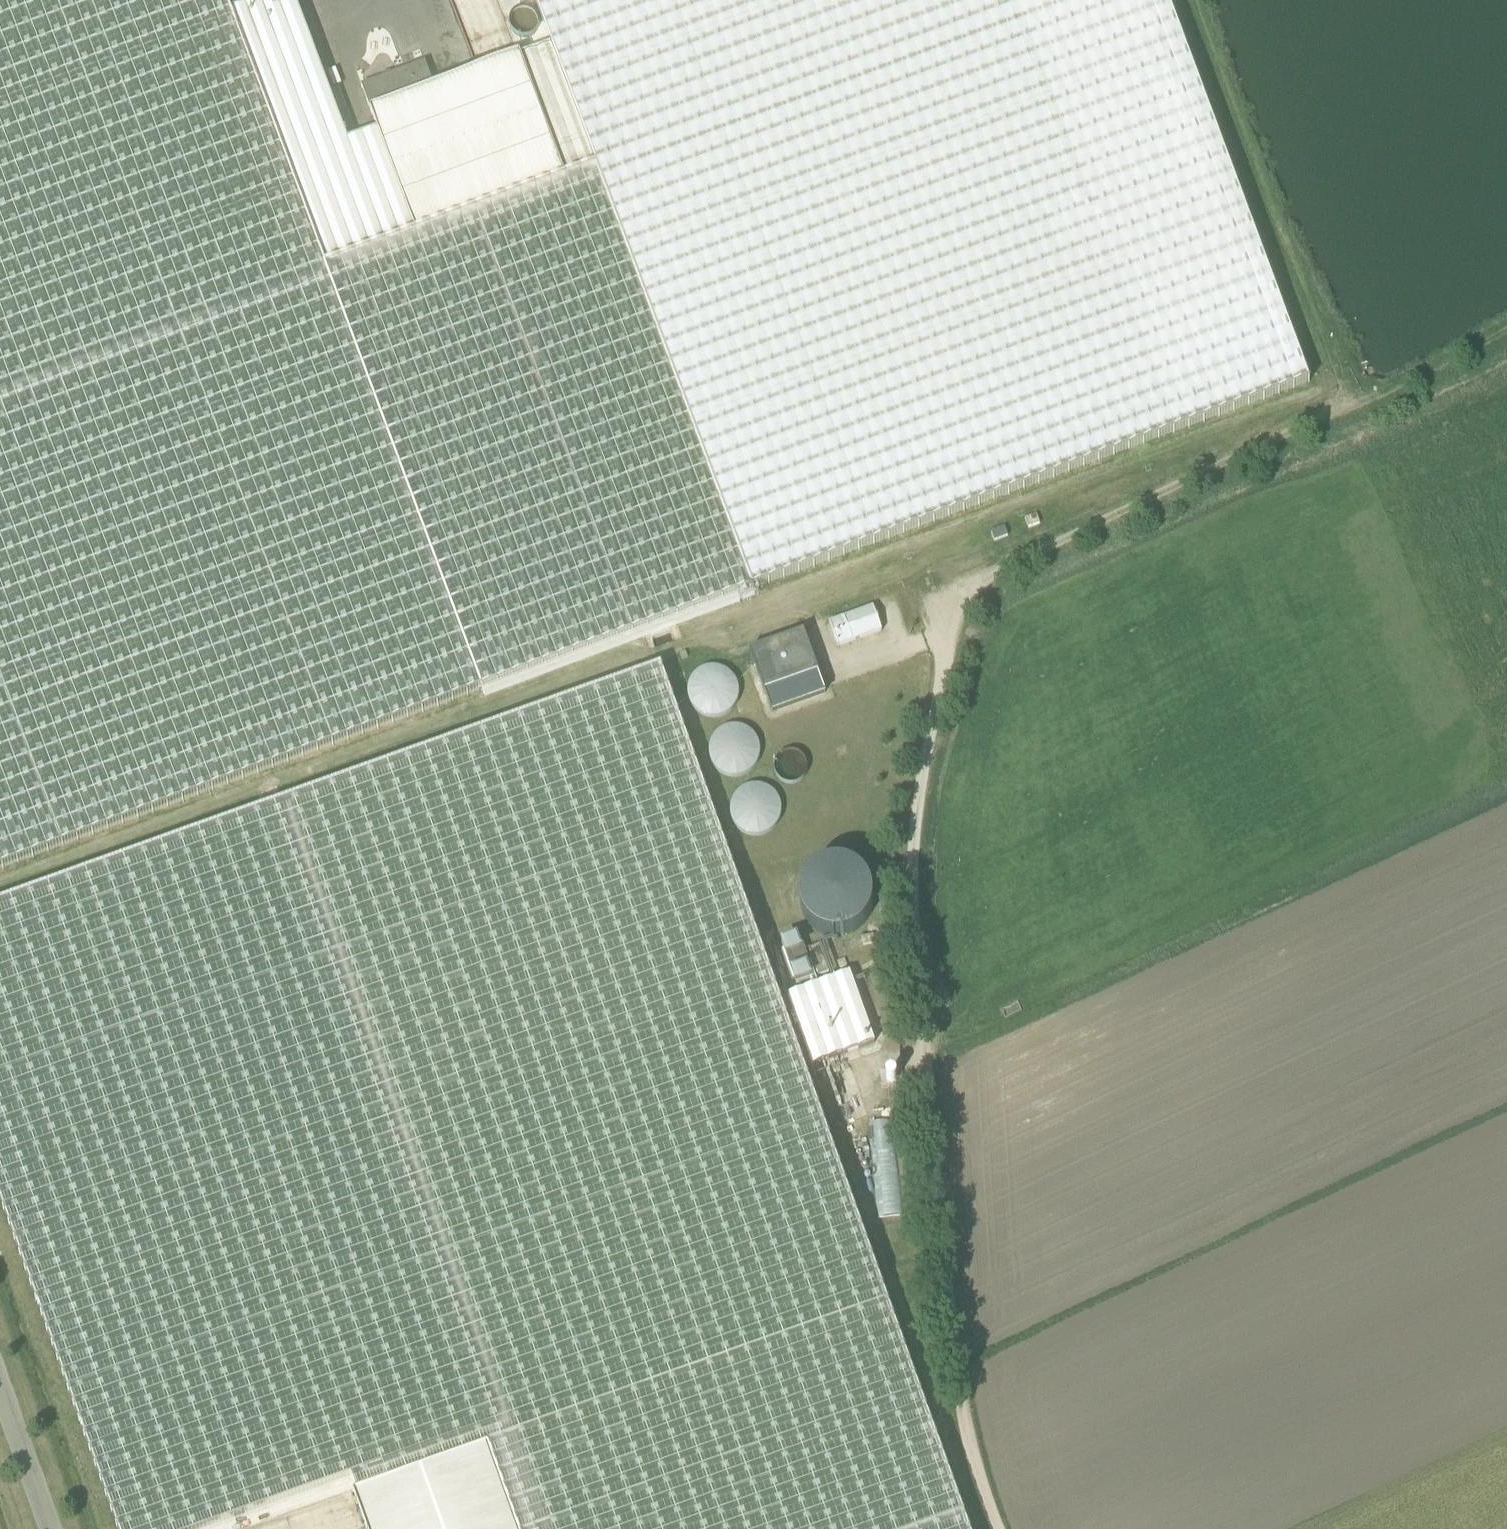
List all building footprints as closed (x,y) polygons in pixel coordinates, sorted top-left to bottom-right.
[(551,47),(520,59),(519,56),(434,88),(425,63),(361,86),(378,131),(348,142),(295,0),(265,0),(231,13),(227,0),(0,0),(0,868),(1309,382),(1167,0),(534,0),(551,47)] [(873,608),(828,624),(837,647),(881,631),(873,608)] [(803,633),(749,652),(764,694),(770,712),(825,693),(818,675),(803,633)] [(0,904),(0,1201),(118,1528),(207,1528),(350,1477),(353,1486),(356,1493),(353,1494),(366,1528),(966,1528),(920,1402),(658,666),(0,904)] [(731,713),(733,669),(692,667),(690,711),(731,713)] [(742,736),(723,748),(733,763),(752,751),(742,736)] [(869,873),(807,856),(789,920),(851,938),(869,873)] [(814,977),(800,936),(780,943),(794,983),(814,977)] [(829,971),(819,945),(809,949),(818,975),(829,971)] [(849,973),(787,996),(812,1066),(874,1043),(849,973)] [(883,1216),(905,1212),(887,1119),(865,1123),(883,1216)]
